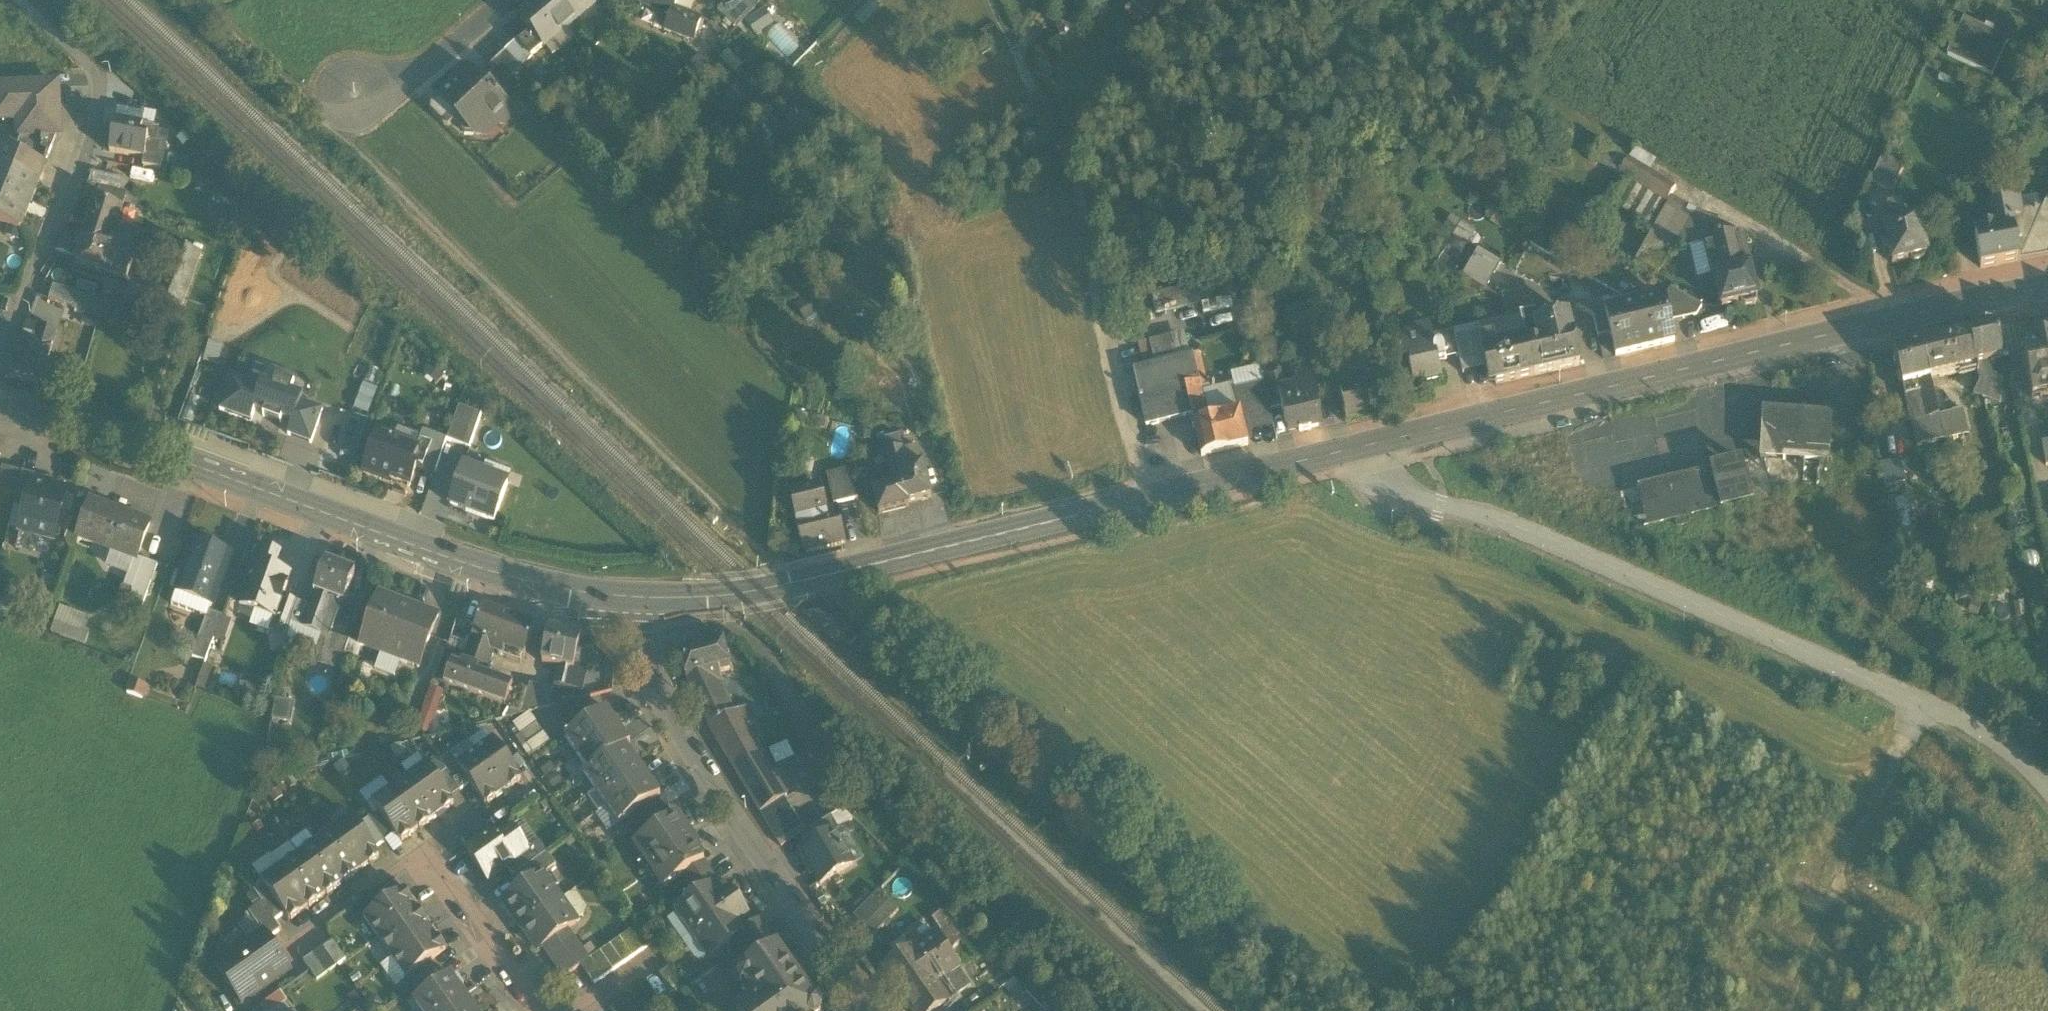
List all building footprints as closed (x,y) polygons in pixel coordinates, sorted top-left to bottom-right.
[(544,46),(593,5),(589,0),(543,0),(521,18),(532,31),(543,44),(544,46)] [(694,41),(701,20),(675,10),(678,0),(644,0),(642,4),(660,10),(654,27),(694,41)] [(726,2),(745,20),(754,10),(744,0),(724,0),(726,2)] [(1127,0),(1151,15),(1160,0),(1127,0)] [(736,29),(745,20),(726,2),(718,11),(736,29)] [(764,6),(744,22),(756,37),(776,21),(764,6)] [(1947,55),(1991,75),(2008,40),(1964,19),(1947,55)] [(489,66),(495,72),(504,82),(531,57),(530,56),(543,44),(532,31),(521,41),(518,39),(489,66)] [(462,130),(487,131),(487,125),(499,113),(499,114),(501,112),(503,113),(503,99),(486,80),(486,81),(478,81),(478,80),(476,80),(476,75),(468,67),(461,67),(449,78),(449,85),(429,104),(429,110),(442,124),(448,125),(453,119),(462,128),(462,130)] [(512,90),(504,82),(495,72),(486,80),(503,99),(512,90)] [(24,136),(58,134),(60,134),(57,85),(57,83),(0,87),(0,116),(9,115),(9,113),(19,112),(20,120),(23,120),(24,136)] [(119,109),(117,121),(144,126),(154,129),(157,113),(141,110),(141,114),(119,109)] [(111,152),(144,158),(145,159),(149,140),(141,139),(144,126),(117,121),(111,152)] [(154,129),(144,126),(141,139),(149,140),(145,159),(144,158),(143,166),(161,169),(168,135),(154,132),(154,129)] [(43,169),(58,134),(24,136),(19,147),(14,150),(0,144),(0,151),(43,169)] [(1619,177),(1628,161),(1605,147),(1596,163),(1619,177)] [(1635,150),(1628,161),(1650,174),(1656,163),(1635,150)] [(43,169),(0,151),(0,169),(37,184),(43,169)] [(1869,184),(1893,195),(1905,169),(1882,158),(1869,184)] [(1631,185),(1666,205),(1667,204),(1671,198),(1676,190),(1650,174),(1628,161),(1619,177),(1631,185)] [(21,231),(28,213),(27,212),(31,202),(33,202),(40,185),(37,184),(0,169),(0,223),(21,231)] [(86,198),(97,200),(100,188),(111,190),(113,177),(92,173),(90,182),(86,198)] [(122,179),(113,177),(111,190),(119,192),(122,179)] [(1666,205),(1631,185),(1616,209),(1651,230),(1666,205)] [(97,200),(96,202),(122,210),(127,193),(119,192),(111,190),(100,188),(97,200)] [(2037,196),(2007,202),(2010,217),(2041,212),(2037,196)] [(1682,235),(1692,219),(1696,212),(1671,198),(1667,204),(1666,205),(1651,230),(1633,260),(1659,274),(1682,235)] [(95,202),(83,242),(110,251),(116,227),(117,227),(122,210),(96,202),(95,202)] [(1992,205),(1996,229),(2012,226),(2010,217),(2007,202),(1992,205)] [(1887,210),(1891,226),(1905,223),(1901,207),(1887,210)] [(1741,237),(1696,212),(1682,235),(1685,250),(1689,249),(1705,246),(1741,237)] [(2041,212),(2010,217),(2012,226),(2019,261),(2027,242),(2041,212)] [(2041,212),(2027,242),(2047,250),(2047,214),(2041,212)] [(1451,216),(1443,231),(1453,237),(1467,246),(1476,230),(1451,216)] [(1917,220),(1905,223),(1891,226),(1883,228),(1892,265),(1909,261),(1914,265),(1923,263),(1926,256),(1917,220)] [(1445,251),(1453,237),(1443,231),(1427,223),(1420,236),(1445,251)] [(2019,261),(2012,226),(1996,229),(1975,234),(1976,239),(1975,239),(1981,268),(2019,261)] [(127,279),(136,249),(141,233),(117,227),(116,227),(110,251),(111,251),(104,272),(127,279)] [(173,243),(141,233),(136,249),(168,259),(173,243)] [(56,249),(72,254),(77,240),(62,235),(56,249)] [(1741,307),(1745,308),(1755,305),(1757,303),(1756,299),(1741,237),(1705,246),(1712,276),(1720,308),(1741,303),(1741,307)] [(111,251),(110,251),(83,242),(76,263),(104,272),(111,251)] [(2019,261),(2047,256),(2047,250),(2027,242),(2019,261)] [(154,296),(183,307),(186,298),(202,254),(173,243),(168,259),(154,296)] [(1689,249),(1697,280),(1712,276),(1705,246),(1689,249)] [(1463,279),(1486,293),(1501,267),(1502,265),(1479,252),(1478,254),(1463,279)] [(82,280),(78,293),(94,299),(98,285),(82,280)] [(1200,285),(1153,296),(1158,316),(1201,305),(1205,304),(1200,285)] [(54,286),(48,301),(84,312),(100,317),(104,302),(94,299),(78,293),(54,286)] [(1664,299),(1669,322),(1696,317),(1702,307),(1671,289),(1664,299)] [(1268,310),(1263,290),(1241,295),(1247,315),(1268,310)] [(1506,321),(1519,318),(1519,317),(1533,314),(1528,290),(1502,296),(1503,302),(1502,302),(1506,321)] [(1205,304),(1201,305),(1203,317),(1233,310),(1230,298),(1205,304)] [(1664,299),(1634,306),(1645,349),(1674,342),(1669,322),(1664,299)] [(100,319),(108,322),(114,303),(104,302),(100,317),(100,319)] [(1593,317),(1598,338),(1610,335),(1605,313),(1602,302),(1577,308),(1593,317)] [(149,315),(114,303),(108,322),(142,334),(149,315)] [(1615,356),(1645,349),(1634,306),(1605,313),(1610,335),(1615,356)] [(96,329),(100,319),(100,317),(84,312),(80,324),(96,329)] [(1536,325),(1533,314),(1519,317),(1519,318),(1524,338),(1525,342),(1539,338),(1536,325)] [(1536,325),(1539,338),(1550,336),(1558,370),(1558,371),(1580,366),(1579,365),(1567,317),(1536,325)] [(1506,321),(1453,334),(1454,337),(1477,332),(1479,340),(1491,337),(1493,346),(1524,338),(1519,318),(1506,321)] [(28,322),(23,336),(36,341),(42,326),(28,322)] [(1408,363),(1414,387),(1443,380),(1439,364),(1446,362),(1441,342),(1434,344),(1429,325),(1409,329),(1411,335),(1394,339),(1400,365),(1408,363)] [(57,331),(42,326),(36,341),(23,336),(11,371),(41,381),(57,331)] [(1995,327),(1969,333),(1976,365),(1989,362),(2002,359),(1995,327)] [(1477,332),(1454,337),(1459,359),(1461,368),(1483,363),(1478,340),(1479,340),(1477,332)] [(1977,368),(1976,365),(1969,333),(1931,342),(1939,377),(1977,368)] [(1137,346),(1143,369),(1180,360),(1190,358),(1184,334),(1137,346)] [(1446,362),(1459,359),(1454,337),(1453,334),(1440,337),(1441,342),(1446,362)] [(1534,376),(1558,370),(1550,336),(1539,338),(1525,342),(1534,376)] [(1534,376),(1525,342),(1524,338),(1493,346),(1491,337),(1479,340),(1478,340),(1483,363),(1486,373),(1492,372),(1495,385),(1513,381),(1534,376)] [(2044,340),(2026,343),(2028,354),(2024,355),(2032,399),(2047,396),(2047,339),(2044,340)] [(1317,359),(1328,366),(1338,361),(1340,351),(1331,341),(1319,343),(1317,359)] [(224,347),(209,342),(203,362),(218,366),(224,347)] [(1929,379),(1939,377),(1931,342),(1921,344),(1929,379)] [(1902,386),(1929,379),(1921,344),(1920,344),(1893,350),(1902,386)] [(1351,350),(1353,359),(1368,356),(1366,347),(1351,350)] [(1190,358),(1180,360),(1186,387),(1200,383),(1206,382),(1200,355),(1190,358)] [(1348,361),(1355,388),(1375,383),(1368,356),(1353,359),(1348,361)] [(1133,371),(1140,398),(1186,387),(1180,360),(1143,369),(1133,371)] [(1983,397),(1987,399),(1993,378),(1989,362),(1976,365),(1977,368),(1980,381),(1974,394),(1983,397)] [(1301,393),(1314,390),(1308,365),(1292,388),(1301,393)] [(1233,385),(1235,397),(1265,390),(1262,377),(1260,367),(1230,374),(1233,385)] [(1265,390),(1270,412),(1282,409),(1277,391),(1284,390),(1280,373),(1262,377),(1265,390)] [(303,398),(292,394),(274,388),(263,383),(261,389),(232,378),(219,412),(251,423),(255,412),(264,415),(263,418),(281,425),(282,421),(291,425),(301,403),(303,398)] [(1856,378),(1847,380),(1850,392),(1859,390),(1856,378)] [(2002,381),(1993,378),(1987,399),(2000,405),(2002,381)] [(1902,386),(1911,423),(1938,415),(1929,379),(1902,386)] [(277,380),(274,388),(292,394),(295,387),(277,380)] [(1746,425),(1732,428),(1744,474),(1761,470),(1785,570),(1851,555),(1857,577),(1891,569),(1846,380),(1741,405),(1746,425)] [(1200,383),(1186,387),(1140,398),(1147,427),(1191,416),(1193,425),(1209,421),(1204,401),(1202,392),(1200,383)] [(1382,413),(1375,383),(1355,388),(1339,392),(1346,421),(1382,413)] [(365,385),(356,409),(368,413),(377,390),(365,385)] [(1235,397),(1233,385),(1202,392),(1204,401),(1217,401),(1235,397)] [(1298,429),(1299,433),(1311,430),(1311,428),(1318,427),(1316,419),(1321,418),(1314,390),(1301,393),(1292,388),(1284,390),(1277,391),(1282,409),(1285,423),(1287,423),(1289,431),(1298,429)] [(1265,390),(1235,397),(1239,413),(1244,433),(1273,425),(1270,412),(1265,390)] [(1222,418),(1239,413),(1235,397),(1217,401),(1221,418),(1222,418)] [(1204,401),(1209,421),(1221,418),(1217,401),(1204,401)] [(291,425),(288,436),(311,445),(323,411),(301,403),(291,425)] [(481,416),(459,408),(447,441),(446,442),(469,450),(481,416)] [(1938,415),(1944,439),(1969,433),(1963,409),(1938,415)] [(1239,413),(1222,418),(1230,450),(1247,445),(1244,433),(1239,413)] [(1944,439),(1938,415),(1911,423),(1916,446),(1944,439)] [(1222,418),(1221,418),(1209,421),(1193,425),(1201,457),(1230,450),(1222,418)] [(398,430),(394,441),(393,441),(391,445),(376,439),(363,474),(379,479),(380,475),(410,486),(416,468),(416,467),(412,465),(417,449),(421,438),(398,430)] [(447,441),(423,432),(421,438),(417,449),(412,465),(416,467),(416,468),(435,475),(446,442),(447,441)] [(377,435),(376,439),(391,445),(393,441),(377,435)] [(878,440),(881,454),(885,453),(885,452),(903,448),(900,435),(878,440)] [(885,453),(893,485),(893,487),(902,485),(906,502),(908,501),(931,496),(923,464),(907,468),(903,448),(885,452),(885,453)] [(1900,459),(1880,464),(1886,487),(1906,482),(1900,459)] [(1723,508),(1750,501),(1741,460),(1712,467),(1723,508)] [(485,463),(481,474),(507,484),(512,473),(485,463)] [(1723,509),(1723,508),(1712,467),(1710,468),(1711,469),(1620,491),(1630,532),(1675,521),(1688,518),(1723,509)] [(17,496),(22,473),(2,468),(0,475),(2,476),(0,482),(0,491),(17,496)] [(463,468),(450,505),(466,511),(481,517),(494,521),(507,484),(481,474),(463,468)] [(826,475),(834,504),(858,499),(851,469),(826,475)] [(35,476),(22,473),(17,496),(14,507),(25,510),(32,483),(33,484),(35,476)] [(20,531),(52,540),(59,510),(62,511),(67,492),(33,484),(32,483),(25,510),(20,531)] [(909,506),(908,501),(906,502),(902,485),(893,487),(893,485),(873,490),(878,513),(909,506)] [(790,497),(804,554),(846,544),(837,508),(827,511),(822,489),(790,497)] [(78,538),(137,560),(150,524),(91,503),(78,538)] [(481,517),(466,511),(465,515),(480,521),(481,517)] [(1690,526),(1688,518),(1675,521),(1677,529),(1690,526)] [(176,593),(211,606),(230,554),(195,541),(176,593)] [(274,618),(275,618),(283,597),(290,575),(275,570),(280,556),(260,549),(239,605),(255,611),(263,607),(275,612),(273,617),(274,618)] [(128,604),(141,609),(157,566),(143,561),(133,589),(128,604)] [(314,593),(315,593),(334,600),(344,604),(355,572),(326,562),(314,593)] [(2032,581),(2036,604),(2047,602),(2047,578),(2032,581)] [(326,623),(334,600),(315,593),(306,616),(326,623)] [(379,654),(404,663),(414,636),(423,611),(379,595),(360,645),(380,652),(379,654)] [(270,630),(288,637),(292,618),(298,602),(283,597),(275,618),(274,618),(270,630)] [(57,634),(87,642),(91,629),(84,627),(88,614),(64,607),(57,634)] [(263,607),(255,611),(273,617),(275,612),(263,607)] [(484,607),(473,636),(502,646),(508,648),(523,654),(524,654),(534,625),(484,607)] [(199,642),(211,646),(222,616),(210,611),(199,642)] [(438,616),(423,611),(414,636),(429,641),(438,616)] [(302,627),(322,634),(326,623),(306,616),(302,627)] [(542,663),(559,667),(574,670),(576,659),(578,651),(581,638),(549,630),(542,663)] [(314,661),(341,669),(343,661),(349,642),(322,634),(314,661)] [(404,663),(419,669),(429,641),(414,636),(404,663)] [(465,657),(464,660),(469,662),(469,665),(486,671),(493,650),(500,653),(502,646),(473,636),(465,657)] [(686,680),(709,726),(735,713),(730,703),(729,704),(717,681),(722,680),(720,672),(731,669),(722,637),(678,649),(686,680)] [(193,659),(205,664),(210,652),(211,646),(199,642),(193,659)] [(520,661),(523,654),(508,648),(505,656),(520,661)] [(581,660),(576,659),(574,670),(559,667),(555,685),(575,690),(582,691),(588,666),(580,664),(581,660)] [(432,681),(445,685),(452,665),(439,660),(432,681)] [(453,665),(461,668),(463,662),(455,660),(453,665)] [(464,660),(463,662),(461,668),(484,676),(486,671),(469,665),(469,662),(464,660)] [(453,665),(452,665),(445,685),(505,706),(512,686),(484,676),(461,668),(453,665)] [(132,690),(144,694),(148,682),(136,678),(132,690)] [(530,684),(528,690),(522,715),(550,708),(554,690),(553,690),(537,686),(530,684)] [(575,690),(555,685),(554,685),(553,690),(554,690),(568,693),(566,704),(572,702),(575,690)] [(522,715),(528,690),(516,687),(508,710),(522,715)] [(436,712),(438,730),(450,728),(448,712),(441,713),(438,690),(424,692),(427,713),(436,712)] [(554,690),(550,708),(563,704),(566,704),(568,693),(554,690)] [(294,723),(298,702),(277,698),(273,718),(294,723)] [(563,704),(572,718),(582,711),(575,701),(572,702),(566,704),(563,704)] [(565,738),(577,755),(618,726),(606,709),(589,721),(570,734),(565,738)] [(745,709),(735,713),(709,726),(708,726),(760,813),(785,798),(787,797),(762,756),(747,726),(753,724),(745,709)] [(589,721),(582,711),(572,718),(563,724),(570,734),(589,721)] [(577,755),(588,771),(625,745),(626,746),(630,743),(618,726),(577,755)] [(494,740),(476,753),(503,792),(511,787),(512,788),(521,782),(520,781),(522,780),(494,740)] [(787,741),(768,747),(773,763),(792,758),(787,741)] [(468,742),(450,755),(457,766),(476,753),(468,742)] [(583,774),(595,791),(637,762),(626,746),(625,745),(588,771),(583,774)] [(495,798),(503,792),(476,753),(457,766),(470,785),(485,805),(487,804),(488,805),(496,799),(495,798)] [(440,762),(461,792),(470,785),(457,766),(450,755),(440,762)] [(595,791),(607,807),(648,778),(637,762),(595,791)] [(427,765),(408,778),(436,817),(444,812),(445,813),(454,807),(453,805),(454,804),(451,799),(437,779),(427,765)] [(451,799),(461,792),(447,772),(437,779),(451,799)] [(408,778),(390,791),(418,830),(419,829),(420,830),(429,824),(428,823),(436,817),(408,778)] [(660,795),(648,778),(607,807),(619,824),(637,811),(657,798),(660,795)] [(410,835),(418,830),(390,791),(372,804),(378,813),(394,836),(399,843),(401,842),(402,843),(411,837),(410,835)] [(644,821),(664,808),(657,798),(637,811),(644,821)] [(768,826),(781,847),(800,835),(806,832),(785,798),(760,813),(768,826)] [(671,819),(664,808),(644,821),(652,832),(671,819)] [(378,813),(369,820),(385,843),(394,836),(378,813)] [(656,876),(664,889),(683,876),(702,862),(704,861),(696,849),(698,847),(676,815),(671,819),(652,832),(634,845),(645,861),(649,859),(654,865),(650,868),(651,870),(655,867),(660,874),(656,876)] [(800,835),(807,847),(833,832),(838,829),(831,817),(806,832),(800,835)] [(352,818),(334,831),(361,870),(369,864),(370,866),(379,859),(378,858),(380,857),(375,850),(359,827),(352,818)] [(375,850),(385,843),(369,820),(359,827),(375,850)] [(461,840),(468,850),(491,834),(484,824),(461,840)] [(843,826),(838,829),(833,832),(852,863),(862,857),(843,826)] [(334,831),(316,843),(343,883),(344,882),(345,883),(354,877),(353,875),(361,870),(334,831)] [(852,863),(833,832),(807,847),(800,852),(820,884),(852,864),(852,863)] [(467,851),(488,880),(505,868),(528,852),(527,851),(514,833),(500,843),(499,842),(498,843),(491,834),(468,850),(467,851)] [(316,843),(298,856),(325,895),(326,894),(327,896),(336,889),(335,888),(343,883),(316,843)] [(512,878),(524,870),(540,859),(533,847),(527,851),(528,852),(505,868),(512,878)] [(547,854),(540,859),(524,870),(533,882),(542,875),(543,876),(556,866),(547,854)] [(298,856),(280,869),(307,908),(308,907),(309,908),(318,902),(317,901),(325,895),(298,856)] [(645,861),(650,868),(654,865),(649,859),(645,861)] [(683,876),(690,887),(710,873),(702,862),(683,876)] [(651,870),(656,876),(660,874),(655,867),(651,870)] [(299,914),(307,908),(280,869),(261,882),(263,885),(284,915),(289,921),(290,920),(291,921),(300,915),(299,914)] [(717,884),(710,873),(690,887),(697,896),(711,886),(712,887),(717,884)] [(503,902),(521,929),(561,901),(543,876),(542,875),(533,882),(503,902)] [(373,898),(380,908),(403,892),(396,882),(373,898)] [(253,892),(263,905),(275,922),(284,915),(263,885),(253,892)] [(677,911),(693,934),(737,902),(730,892),(720,899),(712,887),(711,886),(697,896),(677,911)] [(364,919),(378,939),(417,912),(411,903),(412,902),(406,893),(404,894),(403,892),(380,908),(364,919)] [(854,917),(873,937),(899,911),(879,892),(854,917)] [(569,897),(562,902),(576,923),(583,918),(586,911),(576,897),(569,897)] [(577,924),(576,923),(562,902),(561,901),(521,929),(538,952),(543,948),(567,931),(577,924)] [(745,913),(737,902),(693,934),(709,956),(732,940),(744,932),(743,931),(735,920),(745,913)] [(281,931),(275,922),(263,905),(250,914),(263,934),(268,940),(281,931)] [(418,913),(417,912),(378,939),(392,959),(431,932),(425,922),(426,922),(420,912),(418,913)] [(739,950),(748,943),(765,931),(758,921),(744,932),(732,940),(739,950)] [(581,967),(594,986),(652,944),(639,925),(581,966),(581,967)] [(543,948),(557,969),(574,957),(581,951),(567,931),(543,948)] [(778,949),(765,931),(748,943),(761,961),(778,949)] [(438,941),(431,932),(392,959),(406,980),(429,964),(446,952),(444,950),(445,949),(439,940),(438,941)] [(221,964),(247,1001),(290,971),(268,940),(263,934),(221,964)] [(912,1010),(935,1010),(970,986),(935,935),(883,971),(912,1010)] [(332,941),(322,948),(336,968),(346,961),(332,941)] [(326,975),(336,968),(322,948),(313,955),(326,975)] [(822,1007),(818,1002),(812,1001),(800,984),(796,988),(790,980),(795,977),(777,951),(779,950),(778,949),(761,961),(751,968),(746,967),(740,971),(738,979),(743,985),(748,986),(759,1001),(754,1004),(753,1003),(741,1010),(821,1010),(822,1007)] [(317,982),(326,975),(313,955),(303,962),(317,982)] [(581,966),(574,957),(557,969),(564,978),(581,967),(581,966)] [(406,980),(413,989),(416,987),(436,973),(429,964),(406,980)] [(659,975),(673,994),(682,988),(668,968),(659,975)] [(416,987),(423,997),(443,983),(436,973),(416,987)] [(421,1010),(446,1010),(465,998),(461,991),(464,989),(461,985),(457,980),(454,983),(451,977),(443,983),(423,997),(415,1003),(421,1010)] [(264,1010),(276,1010),(287,1003),(281,993),(261,1007),(264,1010)] [(612,1010),(641,1010),(630,996),(610,1009),(612,1010)] [(465,998),(446,1010),(475,1010),(465,998)] [(287,1003),(276,1010),(293,1010),(287,1003)]
